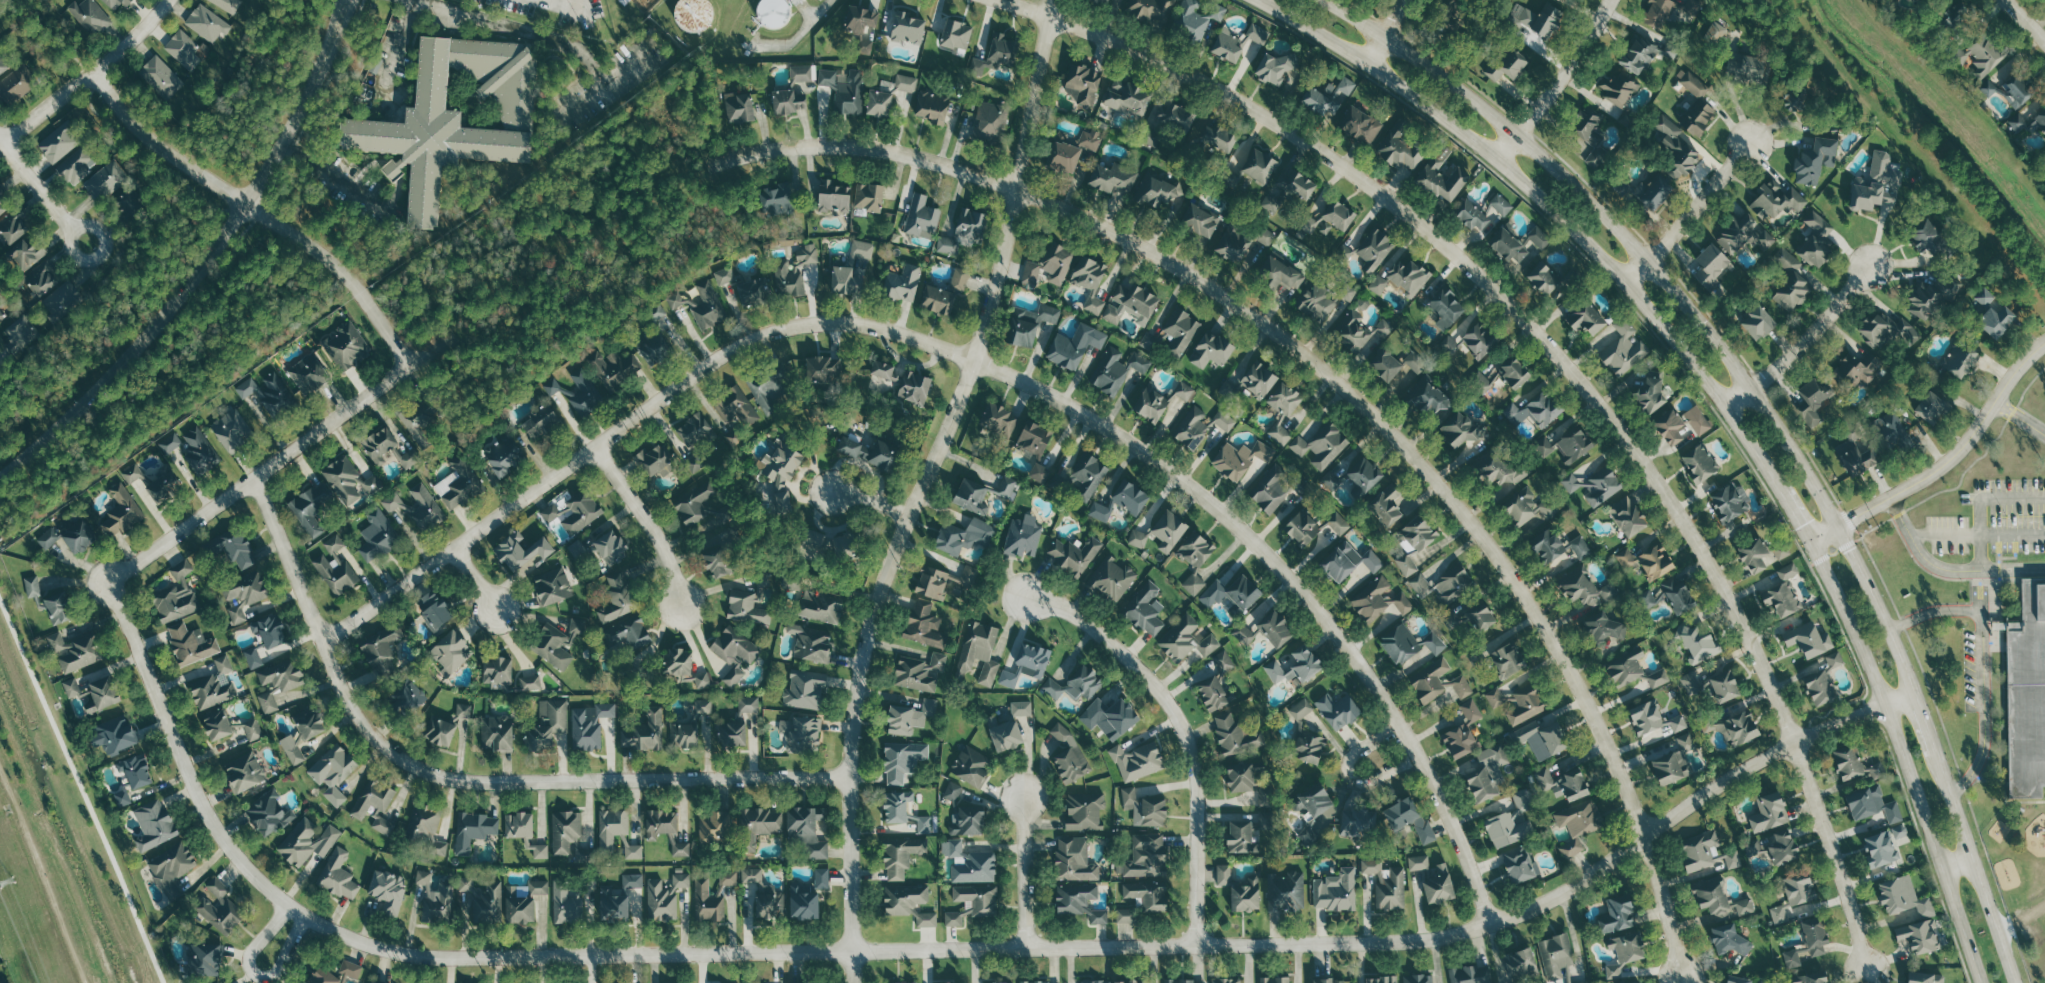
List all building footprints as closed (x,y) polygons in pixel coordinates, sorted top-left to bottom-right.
[(86,38),(109,27),(96,0),(77,0),(70,3),(86,38)] [(133,0),(104,0),(115,10),(122,2),(127,6),(133,0)] [(235,15),(243,2),(240,0),(208,0),(235,15)] [(715,6),(711,0),(681,0),(678,4),(676,12),(677,19),(681,26),(687,31),(695,33),(702,32),(709,28),(714,22),(716,14),(715,6)] [(784,7),(781,2),(778,0),(758,0),(754,5),(753,11),(753,18),(757,23),(762,27),(768,29),(774,28),(780,25),(784,20),(785,13),(784,7)] [(1123,14),(1163,28),(1173,0),(1128,0),(1123,14)] [(1198,46),(1206,18),(1194,14),(1198,0),(1181,0),(1170,38),(1198,46)] [(1450,29),(1459,6),(1444,0),(1438,0),(1430,22),(1450,29)] [(1664,0),(1651,0),(1639,22),(1659,32),(1673,5),(1664,0)] [(229,24),(199,2),(184,22),(214,45),(229,24)] [(1971,16),(1955,2),(1934,26),(1950,40),(1971,16)] [(1536,15),(1524,8),(1515,23),(1546,43),(1564,15),(1544,3),(1536,15)] [(876,11),(847,8),(842,53),(869,57),(871,40),(861,39),(863,28),(873,29),(876,11)] [(919,44),(923,18),(893,13),(889,39),(919,44)] [(938,46),(965,51),(970,26),(943,20),(938,46)] [(1729,29),(1715,20),(1703,38),(1717,47),(1729,29)] [(1262,46),(1268,32),(1249,24),(1241,41),(1229,36),(1231,31),(1219,25),(1206,53),(1233,65),(1245,38),(1262,46)] [(185,28),(165,41),(185,72),(204,60),(185,28)] [(2007,52),(1983,28),(1952,60),(1960,69),(1964,65),(1979,80),(2007,52)] [(984,61),(970,58),(967,73),(979,76),(982,64),(1009,70),(1016,39),(990,33),(984,61)] [(1656,48),(1634,33),(1616,62),(1638,76),(1656,48)] [(403,154),(407,161),(409,163),(404,222),(437,225),(442,165),(458,166),(458,158),(530,164),(533,132),(538,56),(528,45),(452,38),(419,35),(413,107),(405,107),(404,121),(347,117),(344,149),(402,153),(403,154)] [(1526,61),(1505,44),(1482,72),(1495,83),(1499,77),(1508,84),(1526,61)] [(11,67),(0,51),(0,75),(11,67)] [(184,83),(155,53),(137,71),(165,101),(184,83)] [(1293,53),(1255,61),(1259,82),(1278,79),(1276,72),(1296,68),(1293,53)] [(1768,83),(1769,57),(1741,56),(1741,61),(1727,60),(1726,81),(1768,83)] [(7,107),(39,82),(23,62),(0,80),(0,98),(7,107)] [(1099,71),(1067,64),(1061,89),(1076,92),(1073,105),(1091,108),(1099,71)] [(791,81),(811,81),(811,66),(791,66),(791,81)] [(1638,87),(1617,67),(1596,90),(1617,109),(1638,87)] [(860,114),(861,71),(818,70),(818,85),(834,85),(833,113),(860,114)] [(1677,83),(1697,100),(1676,125),(1693,138),(1714,113),(1698,99),(1707,88),(1687,71),(1677,83)] [(2036,91),(2018,71),(1999,88),(2017,108),(2036,91)] [(896,82),(881,80),(880,89),(916,93),(918,77),(897,75),(896,82)] [(1346,96),(1354,85),(1343,77),(1335,88),(1346,96)] [(1101,104),(1140,120),(1151,93),(1112,78),(1101,104)] [(1986,98),(1999,90),(1992,79),(1979,87),(1986,98)] [(1325,110),(1333,116),(1340,105),(1307,85),(1296,103),(1320,118),(1325,110)] [(776,114),(807,111),(806,101),(797,102),(796,89),(773,91),(776,114)] [(1782,111),(1804,111),(1804,89),(1782,89),(1782,111)] [(863,115),(887,118),(890,93),(866,90),(863,115)] [(941,124),(947,98),(918,90),(911,116),(941,124)] [(725,94),(728,123),(755,121),(753,92),(725,94)] [(1007,106),(977,101),(970,142),(1000,147),(1007,106)] [(1186,132),(1192,112),(1159,102),(1153,123),(1186,132)] [(1594,171),(1607,153),(1596,145),(1602,138),(1593,131),(1601,119),(1582,105),(1562,133),(1588,152),(1581,162),(1594,171)] [(1335,128),(1367,147),(1380,125),(1348,106),(1335,128)] [(2031,121),(2044,134),(2044,106),(2031,121)] [(1634,118),(1624,111),(1616,121),(1626,128),(1634,118)] [(1396,170),(1401,163),(1412,171),(1422,156),(1400,140),(1410,126),(1398,117),(1372,153),(1396,170)] [(36,144),(52,164),(81,140),(65,120),(36,144)] [(1678,183),(1701,151),(1660,121),(1655,128),(1662,133),(1655,142),(1670,153),(1658,169),(1678,183)] [(1205,122),(1196,139),(1225,155),(1235,138),(1205,122)] [(1160,133),(1141,126),(1136,140),(1154,147),(1160,133)] [(1103,135),(1084,128),(1078,146),(1097,152),(1103,135)] [(1793,183),(1815,186),(1818,165),(1832,167),(1835,140),(1823,139),(1821,152),(1797,150),(1793,183)] [(1078,149),(1051,141),(1043,166),(1069,175),(1078,149)] [(94,158),(79,144),(55,170),(71,184),(94,158)] [(1412,183),(1446,207),(1467,175),(1454,166),(1446,178),(1436,172),(1450,151),(1438,144),(1412,183)] [(1275,164),(1252,148),(1237,171),(1260,186),(1275,164)] [(407,161),(400,168),(404,172),(392,184),(390,181),(383,172),(380,169),(392,158),(394,160),(395,162),(403,154),(407,161)] [(100,203),(128,175),(111,157),(82,186),(100,203)] [(1109,195),(1112,187),(1128,193),(1137,172),(1112,162),(1108,171),(1092,164),(1084,185),(1109,195)] [(1273,183),(1302,203),(1313,186),(1284,167),(1273,183)] [(1899,172),(1878,170),(1877,181),(1851,178),(1848,206),(1893,210),(1895,193),(1881,191),(1882,184),(1898,186),(1899,172)] [(1158,201),(1169,206),(1178,187),(1145,171),(1131,201),(1153,212),(1158,201)] [(1640,182),(1629,196),(1650,213),(1670,189),(1655,177),(1646,187),(1640,182)] [(851,209),(851,185),(835,185),(835,179),(820,179),(820,209),(851,209)] [(882,212),(885,185),(858,182),(854,208),(882,212)] [(769,216),(794,215),(792,184),(767,186),(769,216)] [(1760,221),(1768,215),(1771,219),(1783,209),(1789,216),(1805,203),(1791,185),(1774,198),(1765,186),(1745,203),(1760,221)] [(127,219),(143,205),(129,189),(113,204),(127,219)] [(926,195),(912,192),(902,232),(931,239),(939,210),(923,206),(926,195)] [(1261,204),(1275,214),(1283,202),(1269,193),(1261,204)] [(1502,217),(1511,207),(1495,194),(1487,204),(1502,217)] [(1449,212),(1473,235),(1486,221),(1463,198),(1449,212)] [(8,206),(0,200),(0,216),(8,206)] [(1353,215),(1330,200),(1318,217),(1341,233),(1353,215)] [(1218,217),(1187,203),(1177,225),(1208,239),(1218,217)] [(18,206),(0,221),(0,233),(10,245),(29,228),(24,222),(29,218),(18,206)] [(986,214),(959,208),(952,239),(937,236),(934,251),(955,255),(958,244),(978,249),(986,214)] [(1713,239),(1732,255),(1744,240),(1758,252),(1770,237),(1739,210),(1713,239)] [(1815,270),(1831,252),(1822,244),(1834,230),(1811,210),(1801,221),(1812,231),(1794,252),(1815,270)] [(1954,245),(1943,230),(1937,235),(1924,219),(1909,230),(1933,261),(1954,245)] [(1239,228),(1230,222),(1210,250),(1233,266),(1249,243),(1235,234),(1239,228)] [(1254,236),(1268,246),(1277,234),(1262,224),(1254,236)] [(1529,250),(1535,255),(1550,240),(1534,226),(1518,244),(1499,227),(1485,243),(1513,269),(1529,250)] [(1394,245),(1373,227),(1352,252),(1365,263),(1360,268),(1368,275),(1394,245)] [(29,246),(24,239),(7,253),(23,272),(47,251),(36,239),(29,246)] [(872,243),(855,240),(852,256),(870,259),(872,243)] [(1026,261),(1019,281),(1036,287),(1038,280),(1061,287),(1073,250),(1048,242),(1040,266),(1026,261)] [(1728,263),(1708,243),(1690,261),(1710,281),(1728,263)] [(790,247),(791,257),(773,259),(777,298),(806,295),(802,263),(817,262),(815,244),(790,247)] [(1788,314),(1811,287),(1792,272),(1799,263),(1780,247),(1770,259),(1788,274),(1768,297),(1788,314)] [(1104,265),(1077,255),(1067,282),(1088,290),(1081,309),(1099,316),(1098,317),(1116,324),(1121,308),(1149,318),(1156,296),(1116,282),(1108,304),(1092,298),(1104,265)] [(1277,283),(1296,292),(1304,275),(1265,257),(1253,282),(1273,291),(1277,283)] [(34,295),(61,283),(51,260),(24,271),(34,295)] [(1366,289),(1377,296),(1386,283),(1412,299),(1428,273),(1407,260),(1403,267),(1393,261),(1382,279),(1375,275),(1366,289)] [(1560,281),(1539,261),(1522,279),(1543,299),(1560,281)] [(886,275),(881,297),(911,304),(919,267),(902,264),(900,278),(886,275)] [(714,271),(720,285),(736,278),(731,265),(714,271)] [(854,277),(854,266),(832,266),(832,293),(863,293),(863,277),(854,277)] [(965,290),(970,270),(955,267),(951,287),(965,290)] [(738,285),(746,308),(771,299),(763,276),(738,285)] [(1951,303),(1962,284),(1947,276),(1943,283),(1938,279),(1933,288),(1918,280),(1902,307),(1929,322),(1942,298),(1951,303)] [(728,319),(709,277),(695,284),(702,299),(689,305),(701,331),(728,319)] [(1292,306),(1320,325),(1339,296),(1311,277),(1292,306)] [(83,298),(67,279),(40,301),(50,312),(46,315),(53,323),(83,298)] [(916,308),(946,318),(953,295),(923,285),(916,308)] [(1357,288),(1347,285),(1343,297),(1353,300),(1357,288)] [(1437,318),(1433,322),(1441,330),(1463,308),(1442,287),(1424,305),(1437,318)] [(1984,307),(1993,297),(1983,288),(1974,297),(1984,307)] [(684,304),(679,291),(665,296),(670,309),(684,304)] [(1370,303),(1361,296),(1355,304),(1364,311),(1370,303)] [(1573,334),(1579,328),(1589,339),(1604,323),(1583,301),(1562,322),(1573,334)] [(1764,336),(1771,307),(1749,301),(1742,330),(1764,336)] [(652,323),(666,313),(657,302),(644,312),(652,323)] [(1030,349),(1038,320),(1055,325),(1059,309),(1040,304),(1037,314),(1012,307),(1002,341),(1030,349)] [(1995,313),(1987,307),(1974,324),(1994,340),(2015,314),(2002,304),(1995,313)] [(1160,330),(1172,337),(1164,350),(1178,359),(1200,322),(1173,307),(1160,330)] [(1329,334),(1354,355),(1372,334),(1380,340),(1391,327),(1380,318),(1369,332),(1357,322),(1361,317),(1351,309),(1329,334)] [(1900,317),(1892,326),(1874,309),(1855,331),(1879,352),(1893,337),(1907,350),(1920,336),(1900,317)] [(14,351),(40,336),(27,314),(1,330),(14,351)] [(1458,339),(1477,359),(1497,339),(1478,320),(1458,339)] [(342,373),(373,353),(351,321),(320,341),(342,373)] [(1633,332),(1624,321),(1614,328),(1620,336),(1596,355),(1614,379),(1649,352),(1639,339),(1631,345),(1625,338),(1633,332)] [(1100,350),(1106,335),(1088,328),(1081,344),(1054,333),(1044,359),(1075,372),(1086,344),(1100,350)] [(1185,360),(1201,370),(1208,359),(1219,367),(1233,346),(1205,328),(1185,360)] [(649,369),(675,357),(664,332),(638,344),(649,369)] [(1957,380),(1976,355),(1958,341),(1939,366),(1957,380)] [(1112,397),(1129,367),(1143,374),(1150,361),(1131,350),(1123,364),(1117,360),(1122,351),(1108,343),(1087,383),(1112,397)] [(1364,364),(1384,383),(1391,376),(1403,388),(1427,362),(1412,348),(1399,362),(1381,346),(1364,364)] [(613,350),(602,359),(596,350),(584,359),(610,395),(644,370),(631,353),(621,360),(613,350)] [(333,379),(313,351),(286,369),(306,398),(333,379)] [(1875,359),(1865,351),(1858,361),(1845,351),(1828,375),(1850,392),(1875,359)] [(1526,381),(1515,355),(1496,364),(1507,389),(1526,381)] [(839,393),(839,357),(804,357),(804,393),(839,393)] [(743,379),(764,415),(799,395),(777,359),(743,379)] [(922,404),(928,378),(894,369),(895,366),(872,360),(864,389),(922,404)] [(1236,383),(1258,400),(1276,378),(1255,360),(1236,383)] [(583,419),(606,403),(580,366),(568,375),(576,387),(565,394),(583,419)] [(252,375),(234,387),(242,399),(254,391),(274,421),(298,404),(275,370),(257,382),(252,375)] [(1494,382),(1482,370),(1471,381),(1484,394),(1494,382)] [(1829,391),(1815,374),(1796,389),(1810,406),(1829,391)] [(1449,401),(1422,375),(1403,395),(1429,422),(1449,401)] [(1652,375),(1628,391),(1644,415),(1668,400),(1652,375)] [(1129,410),(1167,432),(1192,388),(1177,379),(1167,397),(1143,384),(1129,410)] [(1263,402),(1280,414),(1265,434),(1282,447),(1291,434),(1279,425),(1300,397),(1279,381),(1263,402)] [(736,383),(709,400),(724,425),(736,417),(743,429),(758,420),(736,383)] [(1521,406),(1540,428),(1561,409),(1543,388),(1521,406)] [(1911,410),(1929,425),(1946,405),(1927,390),(1911,410)] [(421,450),(434,442),(424,425),(445,411),(433,392),(398,415),(421,450)] [(1018,415),(986,402),(976,426),(1008,439),(1018,415)] [(522,421),(534,440),(563,422),(550,403),(522,421)] [(1208,427),(1200,421),(1205,413),(1192,404),(1170,436),(1191,451),(1208,427)] [(1501,412),(1508,420),(1516,413),(1509,405),(1501,412)] [(209,428),(233,454),(256,434),(233,407),(209,428)] [(1682,423),(1668,407),(1649,424),(1669,446),(1680,436),(1675,430),(1682,423)] [(1238,422),(1221,408),(1213,419),(1229,433),(1238,422)] [(1880,452),(1894,446),(1897,453),(1911,447),(1895,410),(1867,422),(1880,452)] [(711,433),(699,411),(672,426),(683,448),(711,433)] [(1694,435),(1708,430),(1700,411),(1687,416),(1694,435)] [(1483,425),(1466,425),(1466,416),(1439,416),(1439,443),(1483,443),(1483,425)] [(1012,445),(1038,458),(1050,431),(1024,419),(1012,445)] [(1349,443),(1328,421),(1304,443),(1297,436),(1287,446),(1299,458),(1308,449),(1314,456),(1308,461),(1319,472),(1349,443)] [(361,443),(373,462),(402,444),(390,424),(361,443)] [(183,453),(199,477),(221,462),(196,425),(182,435),(191,447),(183,453)] [(1554,446),(1563,455),(1558,460),(1568,469),(1591,443),(1571,426),(1554,446)] [(183,442),(175,431),(159,443),(167,454),(183,442)] [(527,464),(511,434),(483,449),(499,479),(527,464)] [(725,444),(738,447),(740,438),(727,435),(725,444)] [(903,441),(894,438),(891,445),(874,438),(870,448),(839,435),(833,450),(889,473),(903,441)] [(1553,449),(1543,437),(1533,445),(1542,457),(1553,449)] [(1254,457),(1265,465),(1274,452),(1255,439),(1249,448),(1241,443),(1236,451),(1223,442),(1207,465),(1235,484),(1254,457)] [(632,459),(647,478),(655,471),(660,478),(676,465),(657,440),(632,459)] [(804,456),(772,440),(756,472),(770,479),(758,504),(775,512),(804,456)] [(1677,457),(1694,484),(1718,469),(1701,442),(1677,457)] [(1847,475),(1875,465),(1869,448),(1857,452),(1855,446),(1838,452),(1847,475)] [(407,467),(419,455),(411,448),(399,460),(407,467)] [(1469,468),(1485,485),(1491,480),(1497,487),(1504,480),(1511,488),(1529,471),(1521,462),(1510,472),(1489,449),(1469,468)] [(1085,505),(1107,467),(1082,452),(1065,480),(1054,473),(1047,485),(1059,493),(1069,477),(1079,483),(1071,496),(1085,505)] [(684,461),(692,474),(705,465),(697,453),(684,461)] [(363,481),(345,454),(320,470),(345,508),(381,484),(374,474),(363,481)] [(461,454),(448,462),(454,472),(433,485),(451,513),(485,491),(461,454)] [(1342,475),(1362,494),(1381,475),(1361,455),(1342,475)] [(1592,508),(1622,486),(1605,463),(1595,470),(1588,460),(1559,481),(1568,494),(1578,488),(1592,508)] [(1028,476),(1045,484),(1052,469),(1035,461),(1028,476)] [(158,506),(185,488),(172,470),(150,484),(136,463),(121,472),(131,486),(141,480),(158,506)] [(1246,497),(1269,516),(1289,491),(1277,481),(1285,472),(1273,463),(1246,497)] [(1325,486),(1341,487),(1342,470),(1326,469),(1325,486)] [(1013,500),(1022,482),(1005,474),(996,493),(1013,500)] [(1302,500),(1312,490),(1297,475),(1288,485),(1302,500)] [(987,505),(981,503),(987,488),(959,477),(948,502),(983,516),(987,505)] [(1147,495),(1120,479),(1104,507),(1093,501),(1086,514),(1104,524),(1113,509),(1132,520),(1147,495)] [(1705,498),(1721,524),(1751,507),(1735,480),(1705,498)] [(144,518),(121,481),(107,489),(117,505),(105,513),(109,518),(100,524),(109,540),(144,518)] [(287,502),(311,540),(325,531),(313,513),(333,500),(321,481),(287,502)] [(715,494),(709,481),(669,502),(684,530),(715,513),(721,525),(735,517),(728,503),(709,513),(703,501),(715,494)] [(406,514),(424,537),(448,518),(420,482),(408,491),(418,504),(406,514)] [(1384,528),(1401,515),(1391,502),(1400,495),(1390,483),(1364,504),(1384,528)] [(1557,512),(1546,496),(1536,502),(1526,486),(1500,503),(1516,528),(1536,515),(1541,522),(1557,512)] [(563,503),(570,514),(559,521),(569,536),(601,514),(584,489),(563,503)] [(1624,539),(1646,525),(1626,495),(1605,509),(1624,539)] [(401,544),(378,506),(366,514),(372,524),(360,531),(367,543),(357,548),(368,565),(401,544)] [(1279,529),(1299,550),(1326,524),(1339,537),(1350,527),(1334,511),(1318,527),(1299,508),(1279,529)] [(1166,555),(1186,525),(1162,509),(1141,541),(1145,544),(1151,536),(1159,541),(1154,548),(1166,555)] [(1436,536),(1417,514),(1394,534),(1407,549),(1392,562),(1406,579),(1417,569),(1408,559),(1436,536)] [(60,531),(76,556),(99,541),(83,516),(60,531)] [(1033,559),(1040,527),(1008,519),(1000,551),(1033,559)] [(986,547),(993,527),(979,522),(975,536),(939,523),(930,547),(955,556),(962,537),(986,547)] [(61,536),(50,526),(36,540),(46,550),(61,536)] [(243,526),(200,541),(206,558),(226,551),(234,572),(256,564),(243,526)] [(853,560),(858,542),(805,526),(799,544),(853,560)] [(1128,543),(1144,549),(1150,535),(1134,528),(1128,543)] [(1570,550),(1575,561),(1589,554),(1580,536),(1560,545),(1552,528),(1526,540),(1538,566),(1570,550)] [(565,547),(575,564),(594,553),(603,568),(627,554),(613,529),(583,546),(579,539),(565,547)] [(1216,545),(1191,530),(1177,553),(1201,569),(1216,545)] [(336,598),(361,583),(340,550),(345,547),(337,534),(320,545),(325,552),(312,560),(336,598)] [(489,550),(507,575),(529,559),(511,534),(489,550)] [(1057,538),(1043,558),(1077,580),(1101,544),(1088,536),(1078,551),(1057,538)] [(1734,547),(1746,575),(1764,568),(1760,558),(1771,553),(1774,561),(1788,555),(1783,542),(1765,550),(1758,536),(1734,547)] [(552,551),(542,538),(531,546),(542,559),(552,551)] [(1344,555),(1351,550),(1344,541),(1316,562),(1333,584),(1354,569),(1344,555)] [(1672,568),(1658,543),(1632,558),(1626,548),(1614,555),(1622,570),(1636,562),(1647,582),(1672,568)] [(698,560),(713,582),(733,568),(718,546),(698,560)] [(1361,558),(1370,573),(1380,567),(1371,552),(1361,558)] [(1136,574),(1106,553),(1084,586),(1114,606),(1136,574)] [(199,610),(187,573),(190,572),(187,561),(169,566),(175,585),(151,593),(161,622),(199,610)] [(1801,608),(1787,578),(1796,574),(1791,563),(1776,570),(1781,583),(1757,593),(1764,608),(1770,605),(1776,619),(1801,608)] [(1473,585),(1458,564),(1428,585),(1419,573),(1406,582),(1419,600),(1431,591),(1443,607),(1473,585)] [(942,601),(945,592),(954,594),(956,585),(970,589),(975,569),(962,566),(959,577),(919,566),(912,593),(942,601)] [(1617,595),(1610,583),(1596,591),(1581,566),(1555,581),(1567,603),(1579,597),(1587,611),(1617,595)] [(571,596),(562,567),(528,578),(537,607),(571,596)] [(750,572),(755,590),(769,586),(764,568),(750,572)] [(218,584),(232,624),(247,619),(242,606),(270,597),(261,569),(218,584)] [(601,625),(639,608),(621,570),(602,579),(613,603),(594,612),(601,625)] [(1207,583),(1195,571),(1183,584),(1195,596),(1207,583)] [(1675,616),(1694,604),(1675,574),(1656,586),(1675,616)] [(1227,610),(1234,618),(1258,594),(1239,575),(1220,593),(1232,605),(1227,610)] [(1401,617),(1412,608),(1400,592),(1385,602),(1379,595),(1390,587),(1381,575),(1346,601),(1365,625),(1392,605),(1401,617)] [(24,578),(27,598),(40,596),(37,576),(24,578)] [(2021,577),(2044,577),(2044,796),(2009,797),(2005,630),(2021,630),(2021,577)] [(1120,613),(1151,638),(1165,621),(1145,605),(1156,591),(1144,582),(1120,613)] [(841,595),(800,587),(795,616),(836,624),(841,595)] [(52,626),(77,615),(65,590),(41,601),(52,626)] [(451,616),(430,590),(411,606),(432,631),(451,616)] [(755,591),(729,590),(728,619),(772,621),(772,609),(755,608),(755,591)] [(1636,596),(1643,610),(1655,604),(1649,590),(1636,596)] [(901,639),(943,648),(946,634),(937,632),(940,617),(930,615),(932,603),(909,598),(901,639)] [(1473,634),(1493,621),(1480,600),(1460,613),(1473,634)] [(1578,624),(1595,649),(1621,631),(1604,606),(1578,624)] [(1292,632),(1269,611),(1253,628),(1276,649),(1292,632)] [(249,623),(256,643),(242,648),(249,667),(274,657),(270,648),(290,640),(279,612),(249,623)] [(1208,633),(1197,644),(1189,634),(1198,626),(1186,613),(1154,643),(1174,664),(1193,647),(1204,658),(1219,644),(1208,633)] [(599,632),(606,648),(623,641),(628,652),(649,643),(637,615),(599,632)] [(581,635),(583,621),(569,619),(568,633),(581,635)] [(216,636),(204,639),(200,626),(187,630),(184,621),(167,626),(178,665),(220,653),(216,636)] [(572,657),(560,649),(568,638),(544,621),(525,648),(561,673),(572,657)] [(997,628),(970,621),(954,678),(967,682),(973,661),(979,662),(973,683),(990,688),(997,663),(988,660),(997,628)] [(1393,666),(1424,646),(1430,655),(1441,647),(1431,632),(1415,643),(1401,623),(1375,640),(1393,666)] [(391,643),(403,637),(396,624),(357,642),(376,682),(396,673),(389,658),(397,655),(391,643)] [(731,689),(747,669),(746,668),(760,651),(726,624),(707,649),(722,661),(718,666),(725,671),(718,680),(731,689)] [(1243,646),(1253,637),(1240,624),(1230,633),(1243,646)] [(1784,648),(1796,644),(1802,660),(1832,649),(1826,631),(1817,635),(1812,624),(1779,636),(1784,648)] [(792,658),(827,663),(832,632),(798,626),(792,658)] [(1692,665),(1718,652),(1706,628),(1697,632),(1694,627),(1677,636),(1692,665)] [(446,677),(471,652),(449,629),(424,655),(446,677)] [(64,641),(60,631),(46,635),(53,655),(57,654),(63,672),(105,658),(95,630),(64,641)] [(1524,664),(1509,641),(1485,656),(1500,680),(1524,664)] [(1049,651),(1019,642),(1011,670),(1001,667),(996,683),(1013,688),(1018,672),(1041,679),(1049,651)] [(1299,683),(1319,668),(1301,643),(1288,654),(1293,661),(1282,670),(1273,659),(1261,668),(1276,687),(1292,674),(1299,683)] [(1614,688),(1640,677),(1642,682),(1631,687),(1635,695),(1668,681),(1662,668),(1643,676),(1636,659),(1642,657),(1638,648),(1603,663),(1614,688)] [(663,675),(689,675),(689,649),(663,649),(663,675)] [(1221,675),(1233,667),(1222,650),(1210,658),(1221,675)] [(936,673),(942,674),(945,655),(931,653),(930,663),(896,657),(891,686),(933,692),(936,673)] [(188,683),(198,709),(237,695),(232,680),(223,683),(220,674),(232,670),(226,654),(212,659),(217,672),(188,683)] [(1811,707),(1833,699),(1823,671),(1841,664),(1837,654),(1804,666),(1808,674),(1800,677),(1811,707)] [(263,713),(278,709),(274,693),(305,684),(297,658),(255,670),(261,690),(257,691),(263,713)] [(499,692),(538,692),(538,678),(510,678),(509,658),(481,658),(481,685),(499,685),(499,692)] [(1449,688),(1433,663),(1404,681),(1421,706),(1449,688)] [(1055,700),(1061,691),(1076,700),(1079,695),(1087,701),(1101,679),(1077,664),(1062,687),(1046,677),(1039,689),(1055,700)] [(821,709),(824,673),(788,669),(784,706),(821,709)] [(1716,704),(1738,695),(1727,669),(1705,679),(1716,704)] [(696,689),(709,684),(704,672),(691,677),(696,689)] [(1688,696),(1700,689),(1689,672),(1678,680),(1688,696)] [(88,712),(123,699),(113,673),(89,683),(95,700),(85,704),(88,712)] [(1227,703),(1212,675),(1193,685),(1207,712),(1227,703)] [(80,692),(75,678),(63,682),(67,696),(80,692)] [(1451,686),(1460,700),(1471,692),(1462,678),(1451,686)] [(386,685),(390,714),(422,709),(418,680),(386,685)] [(1503,714),(1511,728),(1547,708),(1532,682),(1510,694),(1517,706),(1503,714)] [(1484,694),(1491,709),(1504,703),(1497,688),(1484,694)] [(1344,694),(1333,702),(1326,693),(1312,704),(1333,732),(1359,712),(1344,694)] [(736,712),(756,712),(756,697),(736,697),(736,712)] [(1098,713),(1110,730),(1104,734),(1109,741),(1137,721),(1120,697),(1098,713)] [(885,705),(884,735),(911,736),(912,717),(934,717),(935,699),(918,699),(918,706),(885,705)] [(1296,721),(1310,709),(1301,699),(1287,711),(1296,721)] [(1481,718),(1472,699),(1458,705),(1467,724),(1481,718)] [(709,712),(709,700),(693,700),(693,712),(709,712)] [(566,732),(565,701),(538,701),(538,726),(522,726),(522,751),(551,751),(550,733),(566,732)] [(1033,715),(1032,701),(1012,701),(1012,715),(1033,715)] [(1638,742),(1684,725),(1680,714),(1660,721),(1652,701),(1626,711),(1638,742)] [(472,716),(472,703),(457,704),(457,717),(472,716)] [(291,716),(302,737),(283,747),(292,765),(305,759),(297,744),(328,728),(315,704),(291,716)] [(598,751),(598,717),(613,717),(613,705),(590,705),(590,708),(571,708),(571,750),(598,751)] [(202,714),(212,741),(231,734),(235,744),(245,740),(245,742),(262,736),(256,717),(232,726),(225,706),(202,714)] [(660,750),(660,706),(646,706),(645,725),(631,725),(631,730),(620,730),(620,750),(660,750)] [(1089,731),(1100,721),(1088,708),(1077,717),(1089,731)] [(1757,736),(1746,710),(1713,724),(1708,714),(1699,718),(1704,732),(1721,725),(1730,747),(1757,736)] [(138,742),(128,712),(95,724),(105,754),(138,742)] [(1264,747),(1259,730),(1244,733),(1241,722),(1233,724),(1230,713),(1211,717),(1221,757),(1264,747)] [(421,738),(444,749),(454,726),(430,716),(421,738)] [(510,751),(510,717),(479,717),(479,751),(510,751)] [(816,754),(817,718),(783,717),(782,753),(816,754)] [(985,727),(994,752),(1021,743),(1012,718),(985,727)] [(1567,747),(1554,721),(1537,729),(1534,721),(1508,733),(1514,747),(1526,741),(1536,762),(1567,747)] [(717,722),(717,747),(742,747),(742,722),(717,722)] [(1478,747),(1464,722),(1438,737),(1452,761),(1478,747)] [(672,748),(695,748),(695,724),(672,724),(672,748)] [(1070,736),(1057,725),(1050,733),(1062,744),(1070,736)] [(1311,765),(1325,742),(1301,728),(1287,751),(1311,765)] [(1656,787),(1691,774),(1683,753),(1694,749),(1688,732),(1673,737),(1678,750),(1647,761),(1656,787)] [(335,786),(359,764),(338,741),(306,770),(324,790),(322,793),(335,807),(346,798),(335,786)] [(927,744),(883,742),(882,785),(902,785),(902,774),(907,774),(908,759),(926,759),(927,744)] [(1162,769),(1153,742),(1122,753),(1119,745),(1108,749),(1121,784),(1162,769)] [(1507,761),(1499,743),(1486,749),(1494,767),(1507,761)] [(992,762),(963,744),(946,771),(975,789),(992,762)] [(1829,751),(1838,782),(1861,775),(1851,744),(1829,751)] [(1085,772),(1070,747),(1049,759),(1063,785),(1085,772)] [(222,764),(236,793),(266,779),(253,750),(222,764)] [(133,788),(155,781),(145,752),(114,762),(117,773),(126,770),(133,788)] [(1223,765),(1225,793),(1257,791),(1258,807),(1271,807),(1270,785),(1252,786),(1250,764),(1223,765)] [(1473,804),(1495,795),(1484,765),(1461,774),(1473,804)] [(1587,794),(1576,768),(1550,779),(1546,768),(1533,773),(1541,791),(1558,785),(1565,803),(1587,794)] [(349,814),(362,821),(366,812),(374,817),(369,827),(388,837),(394,825),(380,817),(395,790),(369,776),(349,814)] [(1331,804),(1314,782),(1287,801),(1294,811),(1301,806),(1310,819),(1331,804)] [(958,787),(948,784),(944,798),(954,801),(958,787)] [(1882,811),(1886,825),(1901,821),(1894,800),(1883,804),(1876,784),(1842,795),(1850,821),(1882,811)] [(294,815),(271,787),(243,810),(266,838),(294,815)] [(1139,827),(1163,826),(1162,800),(1135,801),(1135,787),(1120,788),(1121,810),(1139,809),(1139,827)] [(129,801),(126,790),(114,793),(117,805),(129,801)] [(1493,849),(1533,834),(1526,814),(1532,812),(1524,791),(1513,795),(1515,801),(1518,808),(1482,821),(1493,849)] [(1751,833),(1787,822),(1776,791),(1754,799),(1759,814),(1746,818),(1751,833)] [(929,816),(905,816),(905,803),(912,803),(912,792),(880,793),(880,834),(929,833),(929,816)] [(1099,809),(1103,809),(1102,793),(1063,795),(1064,831),(1100,830),(1099,809)] [(1421,847),(1433,841),(1413,794),(1380,809),(1394,842),(1406,836),(1401,825),(1410,821),(1421,847)] [(141,852),(179,833),(161,796),(132,810),(144,833),(134,838),(141,852)] [(1582,851),(1577,837),(1602,827),(1592,799),(1551,814),(1557,831),(1565,828),(1570,841),(1557,845),(1562,858),(1582,851)] [(433,838),(441,810),(414,801),(401,845),(442,857),(446,842),(433,838)] [(825,807),(784,808),(785,843),(803,843),(804,858),(826,858),(826,839),(816,839),(816,820),(825,820),(825,807)] [(947,823),(946,834),(980,835),(980,807),(955,807),(954,824),(947,823)] [(780,833),(780,809),(739,809),(739,851),(754,851),(754,834),(780,833)] [(1372,838),(1373,811),(1341,809),(1340,836),(1372,838)] [(627,811),(600,810),(599,853),(612,853),(613,835),(626,835),(627,811)] [(644,840),(655,840),(655,833),(675,834),(675,811),(645,811),(644,840)] [(728,847),(728,811),(698,811),(698,847),(728,847)] [(498,816),(458,812),(453,855),(467,857),(470,837),(495,840),(498,816)] [(551,856),(572,855),(572,863),(593,863),(593,848),(579,849),(579,812),(551,812),(551,856)] [(505,813),(505,838),(531,838),(531,813),(505,813)] [(1257,829),(1271,829),(1271,813),(1257,813),(1257,829)] [(328,823),(323,830),(302,815),(276,850),(300,868),(322,840),(330,846),(341,832),(328,823)] [(1257,841),(1249,841),(1248,822),(1225,822),(1225,853),(1257,852),(1257,841)] [(1896,839),(1909,834),(1905,823),(1892,828),(1896,839)] [(1297,836),(1308,846),(1318,836),(1306,826),(1297,836)] [(1685,878),(1738,863),(1735,850),(1720,854),(1713,830),(1674,842),(1685,878)] [(1742,841),(1746,858),(1766,853),(1769,866),(1796,859),(1788,830),(1742,841)] [(1896,861),(1888,831),(1862,837),(1870,868),(1896,861)] [(1163,834),(1132,835),(1132,862),(1121,862),(1122,877),(1163,877),(1163,834)] [(1053,880),(1097,880),(1097,863),(1086,863),(1085,838),(1053,839),(1053,880)] [(198,864),(183,839),(145,863),(170,901),(182,893),(173,880),(198,864)] [(903,880),(903,869),(907,869),(907,854),(925,853),(925,839),(881,840),(882,880),(903,880)] [(962,853),(962,839),(946,839),(946,858),(951,858),(951,882),(994,881),(993,852),(962,853)] [(670,856),(688,856),(688,842),(670,842),(670,856)] [(643,843),(625,843),(626,859),(643,859),(643,843)] [(352,900),(360,884),(349,879),(352,873),(340,867),(348,851),(334,844),(315,883),(352,900)] [(546,856),(545,845),(532,845),(533,857),(546,856)] [(1533,876),(1522,847),(1498,855),(1509,885),(1533,876)] [(1425,905),(1452,898),(1443,863),(1428,867),(1425,854),(1406,859),(1412,883),(1419,882),(1425,905)] [(1402,868),(1380,868),(1380,860),(1359,860),(1360,875),(1373,875),(1373,910),(1402,909),(1402,868)] [(1228,885),(1229,911),(1257,910),(1257,879),(1248,879),(1248,885),(1229,886),(1229,865),(1215,865),(1215,886),(1228,885)] [(1353,867),(1337,867),(1337,878),(1312,878),(1312,911),(1353,911),(1353,867)] [(753,917),(779,918),(780,891),(771,891),(771,886),(760,886),(760,869),(740,868),(740,882),(754,883),(753,917)] [(815,919),(815,889),(826,889),(827,868),(812,868),(812,891),(800,891),(800,885),(786,885),(786,919),(815,919)] [(396,918),(405,877),(372,870),(367,897),(382,900),(379,915),(396,918)] [(718,883),(733,884),(735,873),(719,871),(718,883)] [(415,884),(428,884),(428,872),(415,872),(415,884)] [(1301,872),(1266,872),(1266,911),(1301,911),(1301,872)] [(1814,899),(1806,873),(1779,881),(1787,907),(1814,899)] [(675,887),(688,888),(689,874),(670,874),(670,889),(660,889),(660,879),(646,879),(645,920),(674,921),(675,887)] [(192,908),(228,936),(246,913),(225,896),(231,889),(213,875),(204,887),(217,897),(212,903),(202,895),(192,908)] [(600,886),(601,923),(627,922),(627,888),(641,888),(641,875),(621,875),(621,886),(600,886)] [(1915,907),(1918,918),(1932,914),(1928,897),(1914,900),(1908,875),(1875,884),(1882,915),(1915,907)] [(553,923),(582,923),(581,889),(593,889),(593,877),(552,877),(553,923)] [(722,921),(722,896),(708,896),(707,877),(694,877),(694,921),(722,921)] [(460,927),(500,926),(499,881),(484,882),(484,889),(472,889),(472,878),(459,878),(460,927)] [(1749,899),(1726,905),(1718,878),(1689,886),(1696,910),(1707,907),(1711,923),(1731,917),(1731,918),(1752,912),(1749,899)] [(451,880),(438,880),(437,898),(421,898),(420,923),(450,924),(451,880)] [(531,895),(547,895),(547,882),(525,882),(525,886),(505,886),(505,924),(531,924),(531,895)] [(1121,884),(1121,899),(1135,898),(1135,909),(1112,909),(1112,923),(1135,923),(1135,913),(1164,913),(1163,883),(1121,884)] [(926,886),(882,886),(882,915),(913,915),(913,927),(934,927),(934,912),(915,912),(915,904),(926,904),(926,886)] [(994,886),(951,886),(951,902),(964,902),(964,912),(943,912),(943,925),(961,925),(961,916),(994,916),(994,886)] [(1105,909),(1087,909),(1087,901),(1096,901),(1096,886),(1054,886),(1054,914),(1088,914),(1088,924),(1105,924),(1105,909)] [(1596,918),(1600,933),(1633,927),(1627,894),(1604,898),(1607,916),(1596,918)] [(1773,924),(1786,921),(1783,907),(1770,910),(1773,924)] [(1799,922),(1804,948),(1781,952),(1784,970),(1800,967),(1799,959),(1826,954),(1819,919),(1799,922)] [(1933,919),(1891,928),(1895,943),(1906,941),(1909,956),(1939,949),(1933,919)] [(1709,926),(1710,954),(1748,952),(1747,938),(1732,939),(1731,925),(1709,926)] [(1613,950),(1617,965),(1642,959),(1636,932),(1603,939),(1606,951),(1613,950)] [(1566,934),(1536,940),(1545,982),(1561,979),(1559,968),(1572,965),(1566,934)] [(222,943),(187,943),(187,974),(222,974),(222,943)] [(1527,947),(1501,956),(1511,982),(1524,982),(1538,978),(1527,947)] [(347,975),(356,979),(361,966),(342,958),(336,973),(315,964),(307,982),(344,982),(347,975)] [(1450,982),(1491,982),(1488,964),(1448,969),(1450,982)] [(1823,973),(1790,976),(1791,982),(1824,982),(1823,973)] [(1905,973),(1904,982),(1941,982),(1942,975),(1905,973)] [(1402,982),(1430,982),(1430,975),(1402,976),(1402,982)] [(1753,980),(1729,975),(1727,982),(1753,982),(1753,980)]
